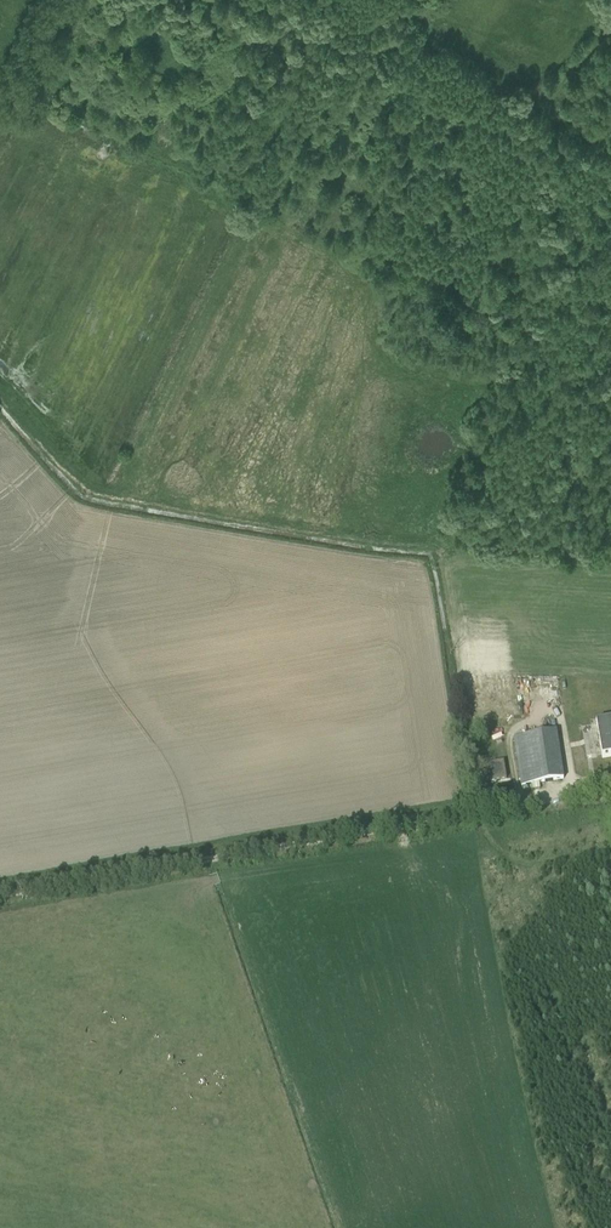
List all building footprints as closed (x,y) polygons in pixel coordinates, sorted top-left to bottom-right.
[(597,725),(603,759),(610,757),(610,722),(597,725)] [(555,731),(514,738),(522,786),(563,779),(555,731)] [(479,760),(479,781),(497,781),(496,760),(479,760)]
